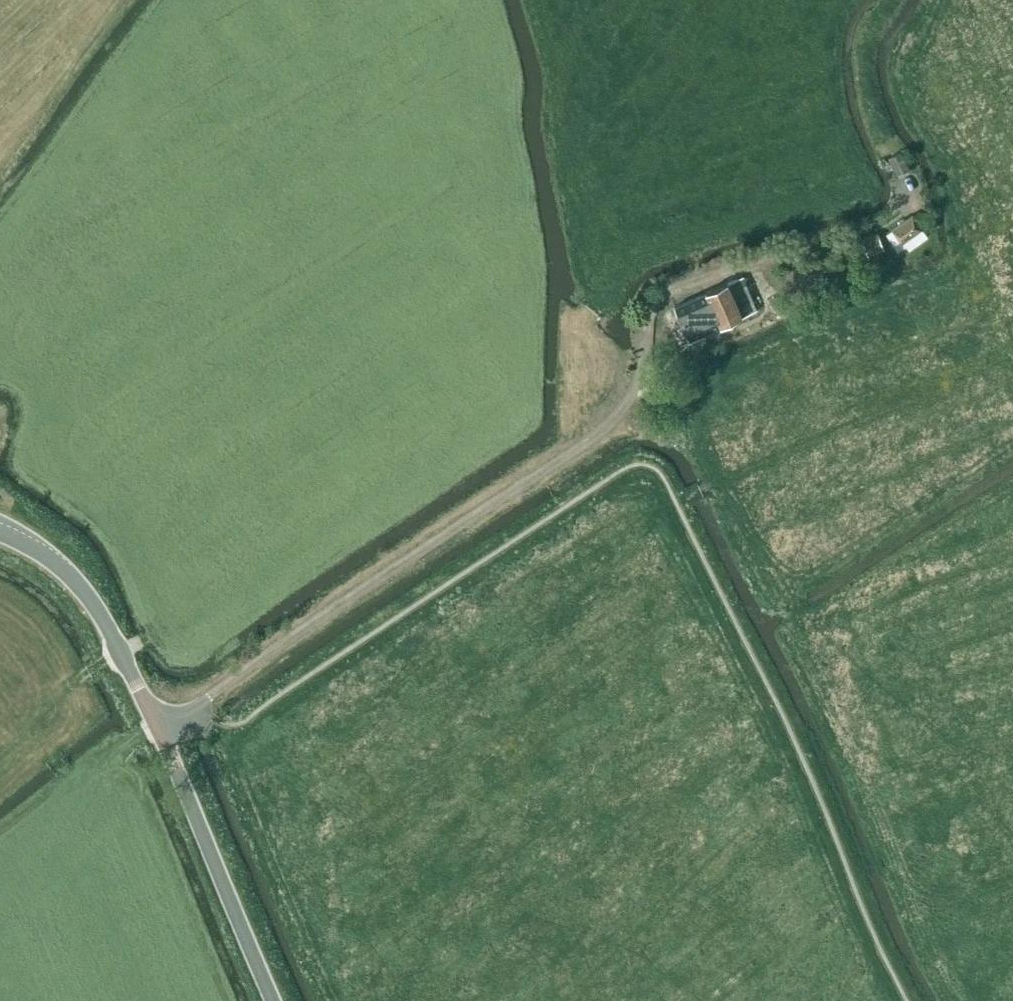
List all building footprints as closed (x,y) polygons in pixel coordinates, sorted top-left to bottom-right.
[(901,152),(888,158),(889,159),(894,170),(894,171),(896,175),(909,170),(901,152)] [(886,234),(897,252),(906,245),(908,249),(926,236),(911,215),(886,234)] [(861,241),(867,257),(884,250),(876,234),(861,241)] [(675,306),(679,315),(690,339),(741,316),(755,308),(742,277),(675,306)]
